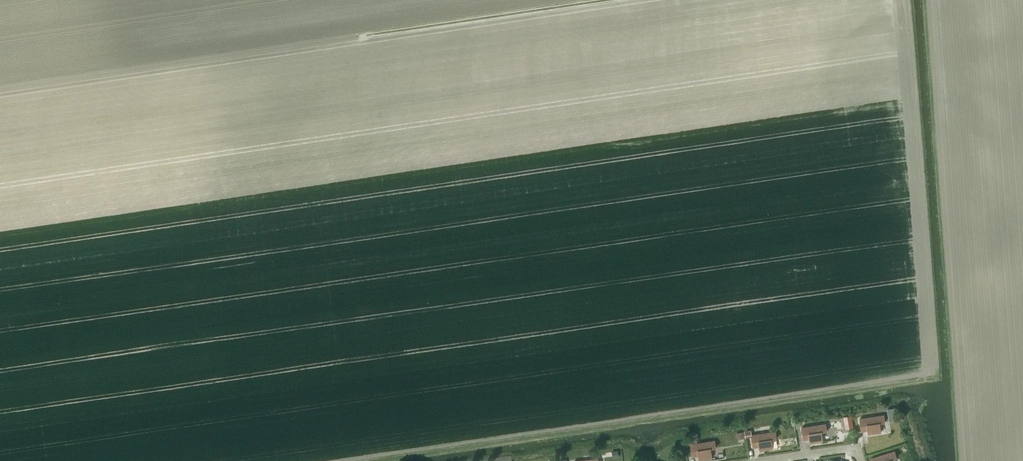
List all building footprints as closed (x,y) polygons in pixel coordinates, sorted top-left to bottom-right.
[(884,415),(859,418),(861,430),(867,430),(868,434),(881,432),(879,423),(885,422),(884,415)] [(826,424),(801,427),(803,439),(809,438),(810,443),(823,441),(821,431),(827,431),(826,424)] [(775,431),(751,435),(751,436),(753,447),(759,446),(759,450),(772,448),(771,439),(776,438),(775,431)] [(715,440),(690,444),(692,456),(698,455),(699,459),(712,457),(710,448),(716,447),(715,440)] [(620,449),(612,450),(613,458),(621,457),(620,449)] [(871,458),(872,460),(892,460),(891,459),(897,458),(894,451),(871,458)]
